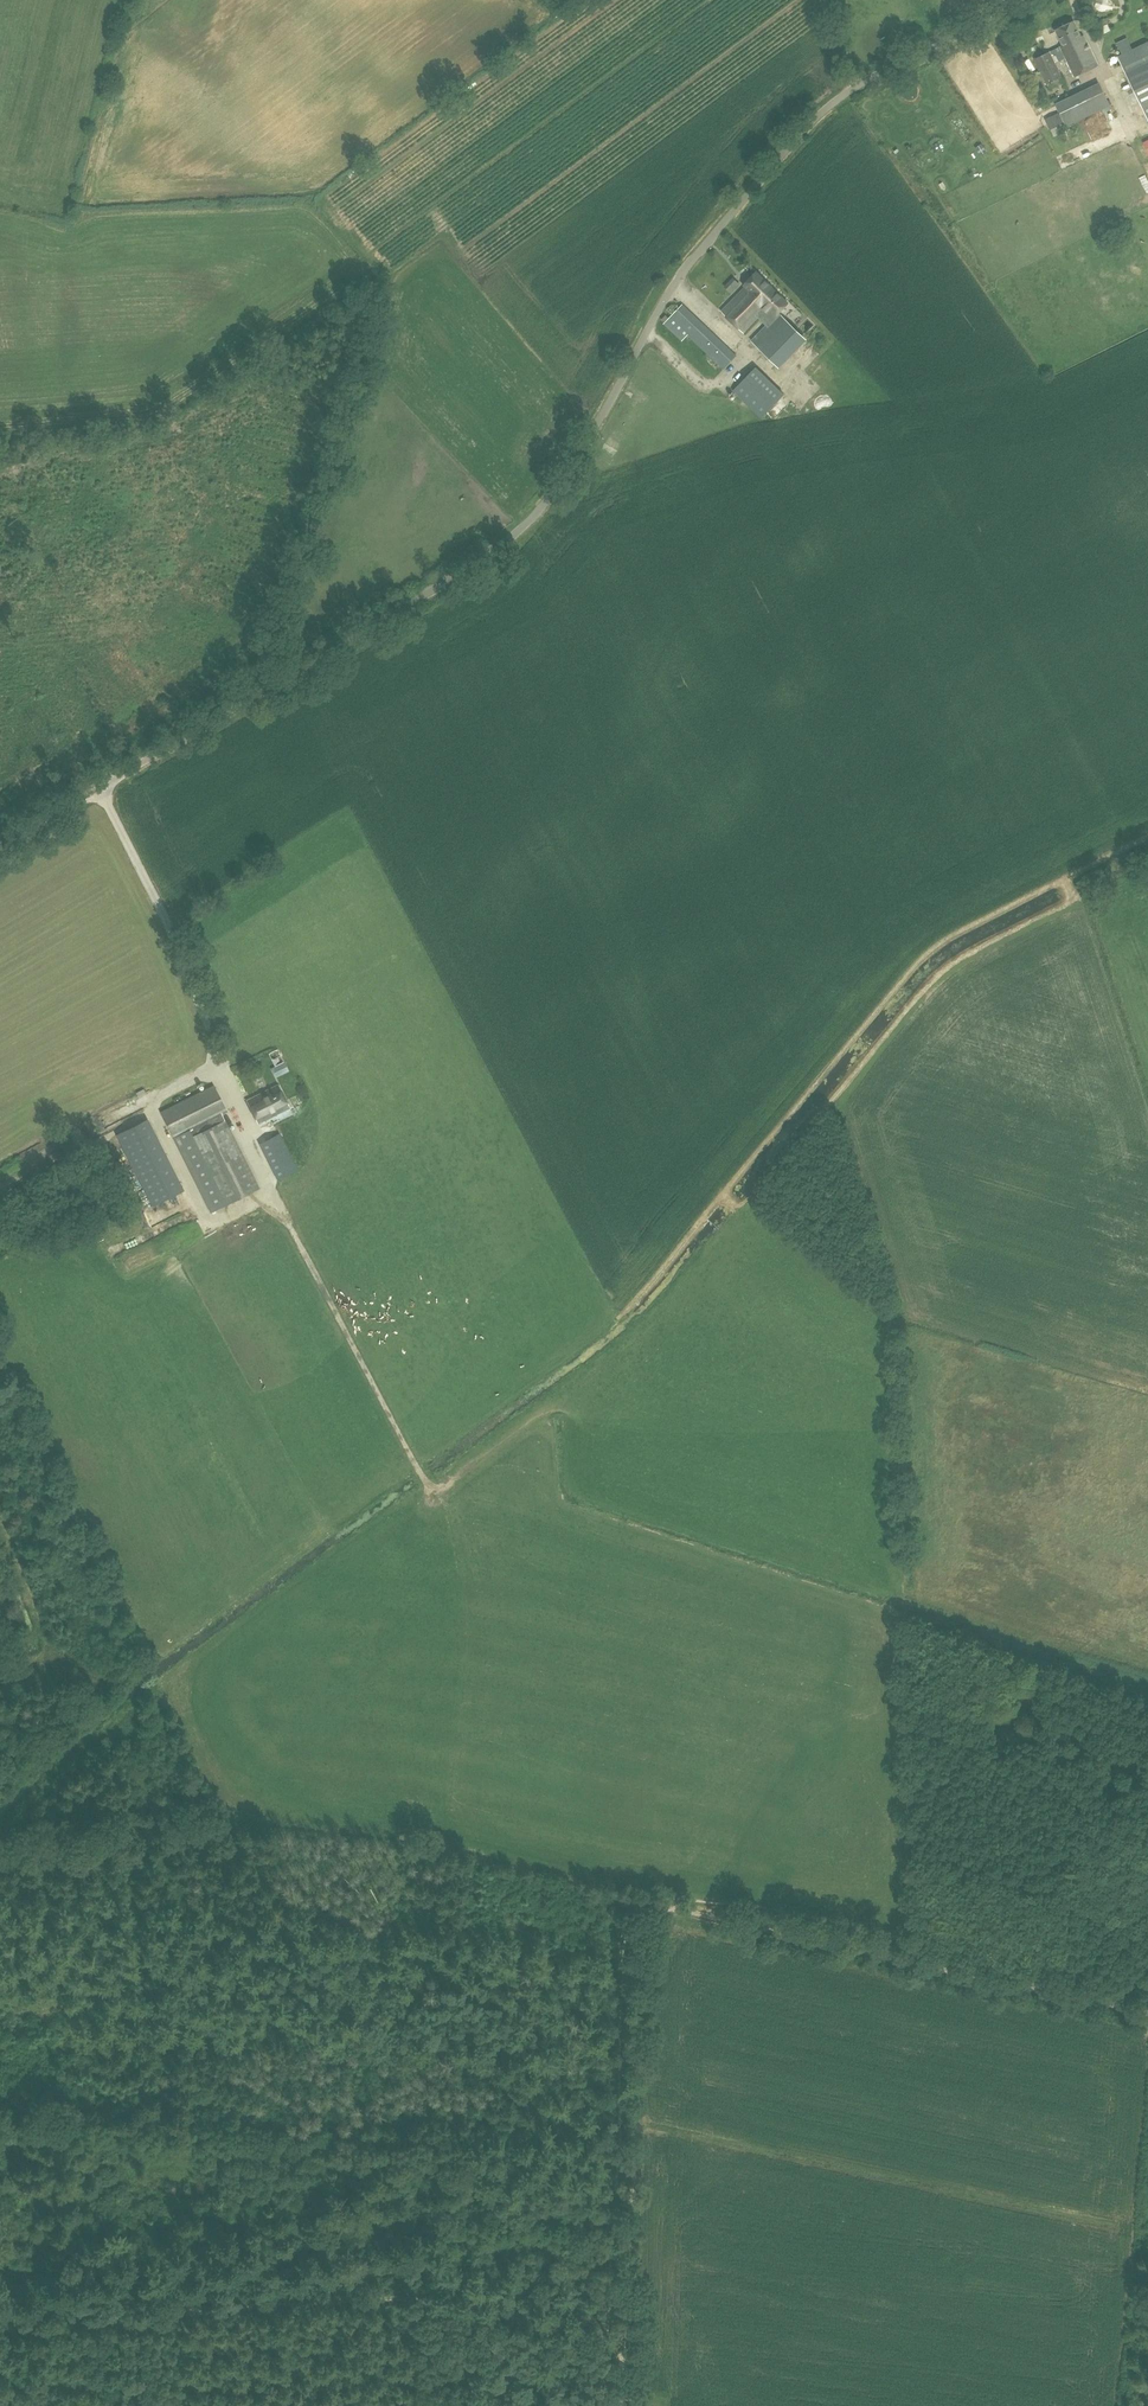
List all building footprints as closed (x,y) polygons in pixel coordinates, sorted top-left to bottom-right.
[(1064,46),(1036,59),(1048,85),(1063,78),(1052,55),(1056,54),(1060,62),(1067,58),(1076,78),(1099,67),(1085,36),(1082,37),(1075,22),(1056,31),(1064,46)] [(1034,32),(1025,36),(1029,46),(1038,42),(1034,32)] [(1116,60),(1147,126),(1147,44),(1116,60)] [(1100,84),(1057,104),(1067,126),(1102,109),(1104,113),(1112,109),(1110,105),(1100,84)] [(1034,102),(1042,115),(1048,111),(1040,99),(1034,102)] [(1059,112),(1045,119),(1051,130),(1063,123),(1064,123),(1059,112)] [(781,313),(790,304),(757,272),(744,285),(746,287),(722,311),(744,333),(760,317),(768,324),(752,340),(777,365),(805,337),(781,313)] [(738,277),(730,285),(737,291),(744,284),(738,277)] [(682,342),(688,336),(724,369),(736,356),(683,305),(670,318),(664,324),(682,342)] [(761,418),(784,395),(757,368),(734,391),(761,418)] [(277,1050),(268,1055),(275,1068),(273,1069),(277,1078),(288,1072),(277,1050)] [(290,1107),(278,1084),(247,1100),(259,1123),(290,1107)] [(211,1212),(259,1188),(222,1114),(227,1111),(214,1085),(161,1112),(211,1212)] [(159,1143),(148,1120),(128,1129),(140,1153),(159,1143)] [(140,1153),(128,1129),(118,1135),(153,1206),(183,1191),(159,1143),(140,1153)] [(297,1171),(279,1135),(261,1144),(279,1180),(297,1171)] [(161,1240),(141,1250),(144,1255),(163,1244),(161,1240)] [(123,1260),(124,1273),(132,1272),(131,1259),(123,1260)]
